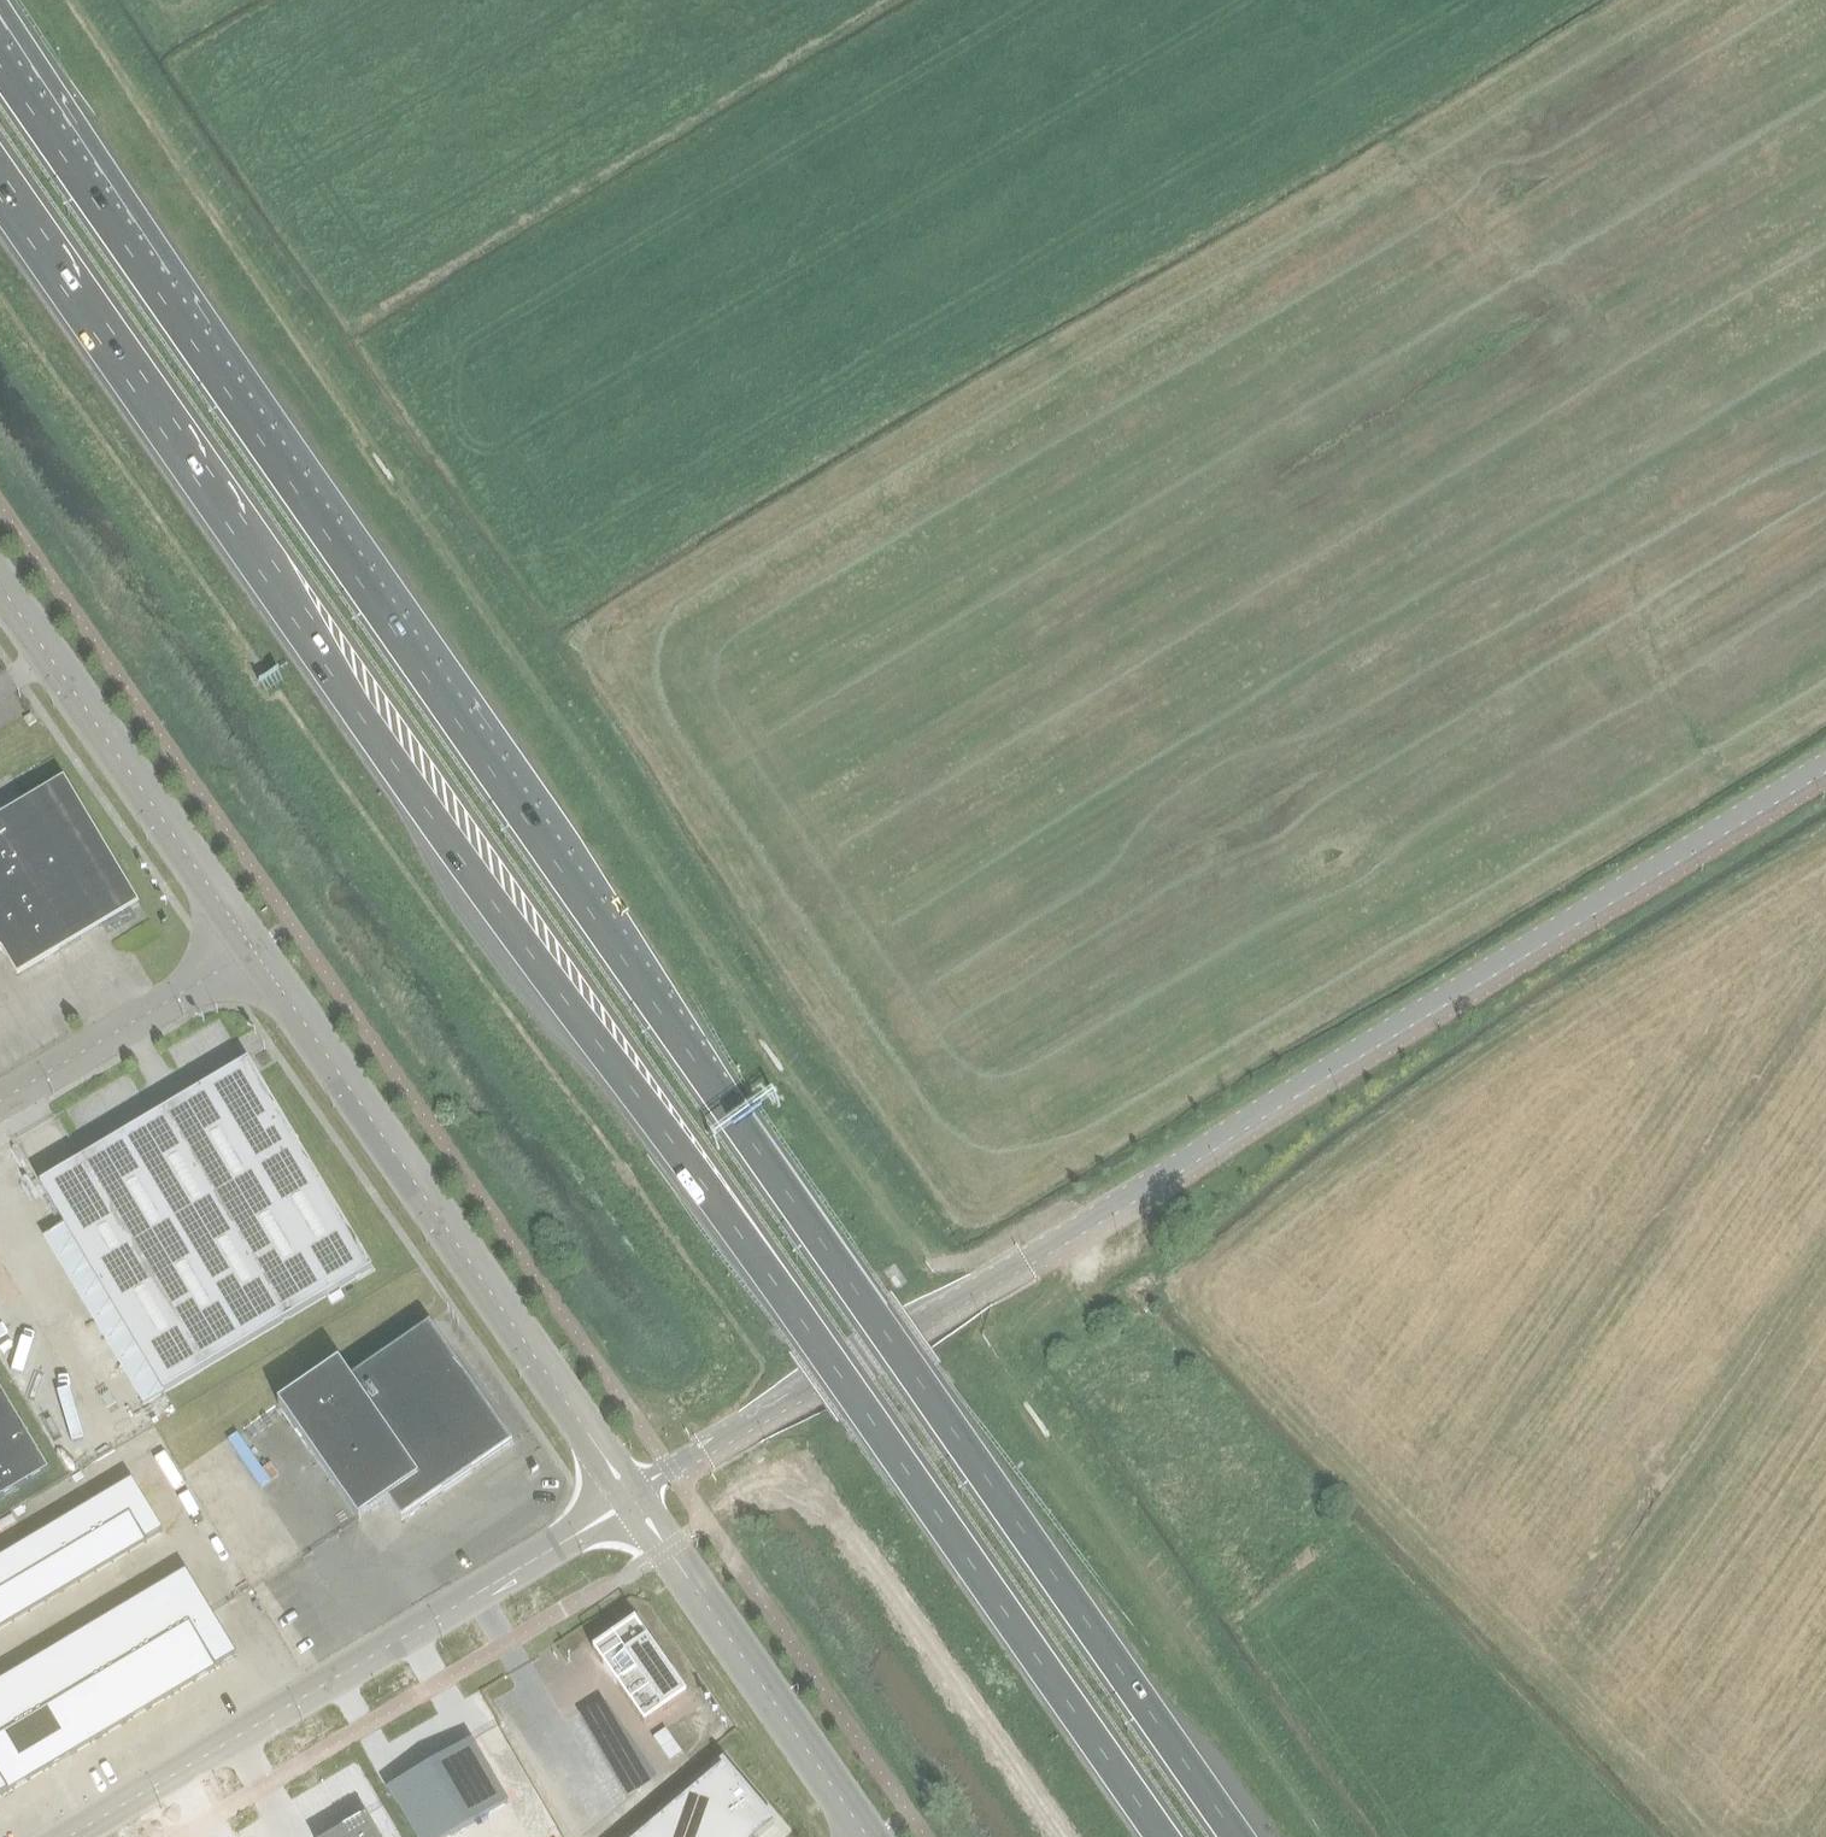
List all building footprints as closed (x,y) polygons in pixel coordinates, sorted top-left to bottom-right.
[(1,951),(5,956),(18,977),(81,939),(80,938),(99,927),(100,928),(121,916),(122,916),(47,791),(25,804),(26,805),(7,816),(7,815),(6,815),(0,818),(0,952),(1,951)] [(236,1070),(184,1101),(168,1111),(167,1110),(121,1137),(122,1139),(106,1148),(105,1147),(81,1161),(106,1202),(65,1227),(164,1393),(144,1405),(143,1405),(143,1406),(372,1270),(319,1182),(258,1079),(255,1075),(236,1070)] [(459,1381),(442,1356),(444,1345),(429,1323),(408,1338),(369,1366),(369,1365),(349,1379),(339,1363),(278,1405),(358,1521),(387,1501),(401,1521),(513,1444),(470,1383),(459,1381)] [(48,1471),(0,1390),(0,1500),(48,1471)] [(132,1482),(116,1492),(131,1518),(148,1508),(132,1482)] [(116,1492),(99,1502),(114,1528),(131,1518),(116,1492)] [(99,1502),(82,1512),(98,1537),(114,1528),(99,1502)] [(148,1508),(131,1518),(146,1543),(163,1533),(148,1508)] [(82,1512),(66,1522),(81,1547),(98,1537),(82,1512)] [(131,1518),(114,1528),(130,1553),(146,1543),(131,1518)] [(66,1522),(49,1532),(64,1557),(81,1547),(66,1522)] [(114,1528),(98,1537),(113,1563),(130,1553),(114,1528)] [(49,1532),(32,1541),(48,1567),(64,1557),(49,1532)] [(98,1537),(81,1547),(96,1573),(113,1563),(98,1537)] [(32,1541),(16,1551),(31,1577),(48,1567),(32,1541)] [(81,1547),(64,1557),(80,1583),(96,1573),(81,1547)] [(0,1561),(0,1563),(14,1587),(31,1577),(16,1551),(0,1561)] [(64,1557),(48,1567),(63,1593),(80,1583),(64,1557)] [(14,1587),(0,1563),(0,1595),(14,1587)] [(48,1567),(31,1577),(46,1603),(63,1593),(48,1567)] [(187,1573),(164,1587),(189,1629),(212,1615),(187,1573)] [(31,1577),(14,1587),(30,1613),(46,1603),(31,1577)] [(0,1595),(0,1601),(13,1622),(30,1613),(14,1587),(0,1595)] [(164,1587),(141,1600),(166,1642),(189,1629),(164,1587)] [(141,1600),(118,1614),(144,1656),(166,1642),(141,1600)] [(13,1622),(0,1601),(0,1630),(13,1622)] [(118,1614),(96,1627),(121,1669),(144,1656),(118,1614)] [(212,1615),(189,1629),(214,1671),(237,1658),(212,1615)] [(687,1697),(636,1623),(594,1652),(645,1726),(687,1697)] [(96,1627),(73,1641),(98,1683),(121,1669),(96,1627)] [(189,1629),(166,1642),(191,1685),(214,1671),(189,1629)] [(73,1641),(50,1654),(75,1696),(98,1683),(73,1641)] [(166,1642),(144,1656),(169,1698),(191,1685),(166,1642)] [(50,1654),(28,1668),(53,1710),(75,1696),(50,1654)] [(144,1656),(121,1669),(146,1712),(169,1698),(144,1656)] [(28,1668),(5,1681),(30,1723),(53,1710),(28,1668)] [(121,1669),(98,1683),(123,1725),(146,1712),(121,1669)] [(0,1684),(0,1725),(7,1737),(30,1723),(5,1681),(0,1684)] [(98,1683),(75,1696),(101,1739),(123,1725),(98,1683)] [(75,1696),(53,1710),(78,1752),(101,1739),(75,1696)] [(53,1710),(30,1723),(55,1766),(78,1752),(53,1710)] [(30,1723),(7,1737),(32,1779),(55,1766),(30,1723)] [(666,1729),(654,1738),(662,1750),(674,1741),(666,1729)] [(487,1732),(445,1756),(482,1819),(524,1795),(487,1732)] [(0,1741),(0,1776),(10,1793),(32,1779),(7,1737),(0,1741)] [(445,1756),(403,1781),(436,1836),(452,1836),(482,1819),(445,1756)] [(670,1809),(694,1836),(761,1836),(775,1825),(724,1764),(670,1809)] [(10,1793),(0,1776),(0,1798),(10,1793)] [(637,1836),(694,1836),(670,1809),(637,1836)] [(331,1836),(379,1836),(367,1816),(331,1836)]
